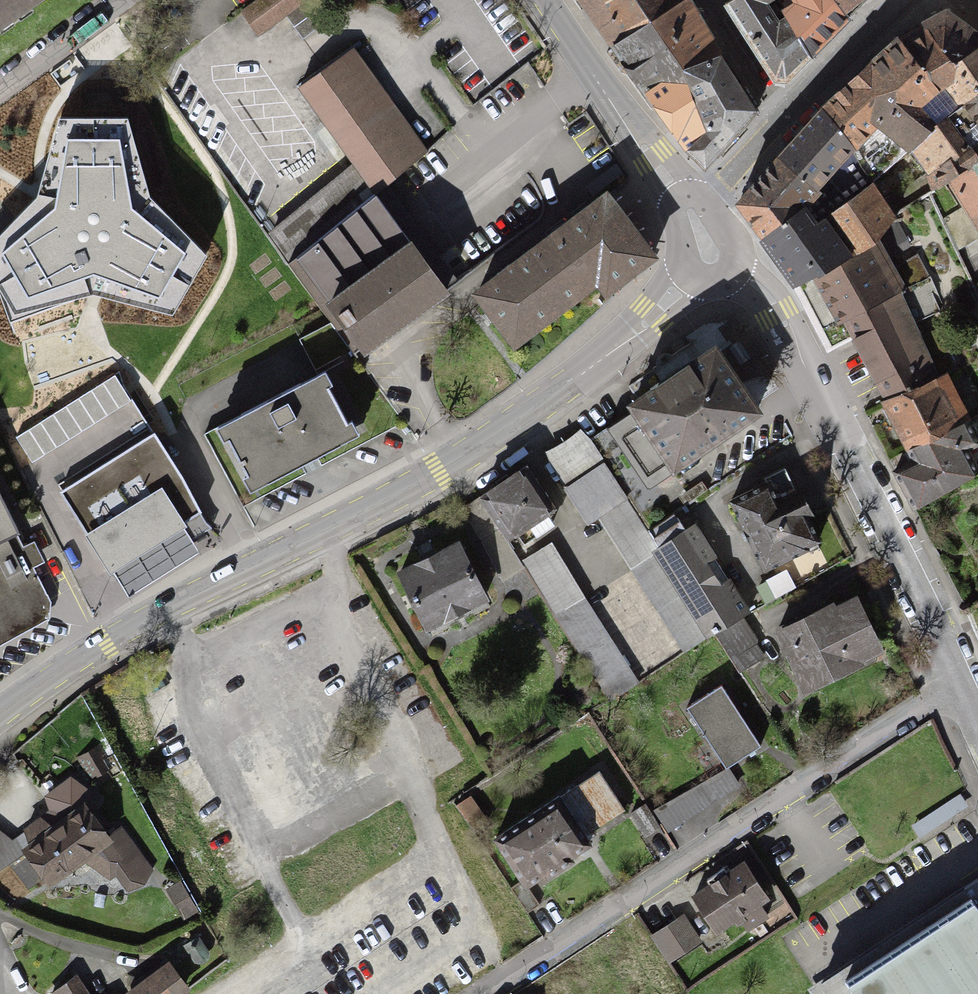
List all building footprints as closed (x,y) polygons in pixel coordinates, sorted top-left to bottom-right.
[(47,0),(0,0),(0,32),(47,0)] [(240,11),(258,36),(286,16),(308,0),(255,0),(240,11)] [(286,16),(303,39),(328,21),(312,0),(308,0),(286,16)] [(601,26),(613,45),(682,0),(583,0),(601,26)] [(689,0),(682,0),(613,45),(649,95),(688,69),(721,54),(689,0)] [(780,0),(730,0),(726,2),(774,79),(786,80),(811,55),(780,0)] [(811,55),(850,17),(838,0),(797,0),(798,1),(786,8),(782,0),(780,0),(811,55)] [(850,17),(866,0),(838,0),(850,17)] [(923,23),(954,64),(977,47),(977,35),(947,10),(923,23)] [(923,23),(898,37),(939,91),(960,73),(954,64),(923,23)] [(869,177),(872,180),(911,148),(937,122),(922,105),(939,91),(898,37),(822,109),(852,146),(861,167),(869,177)] [(911,148),(918,154),(929,172),(967,147),(945,116),(977,92),(977,47),(954,64),(960,73),(939,91),(922,105),(937,122),(911,148)] [(298,89),(353,164),(375,193),(431,151),(354,48),(298,89)] [(721,54),(688,69),(708,132),(687,148),(705,167),(756,109),(721,54)] [(688,69),(649,95),(687,148),(708,132),(688,69)] [(967,147),(929,172),(934,190),(951,181),(977,163),(977,92),(945,116),(967,147)] [(780,156),(812,185),(829,191),(835,186),(845,198),(869,177),(861,167),(852,146),(822,109),(807,126),(780,156)] [(59,121),(36,200),(0,237),(0,295),(13,318),(93,298),(174,319),(207,256),(150,201),(128,121),(59,121)] [(763,235),(823,194),(812,185),(780,156),(738,202),(763,235)] [(951,181),(965,205),(942,219),(954,247),(977,233),(977,163),(951,181)] [(360,352),(365,359),(451,294),(448,290),(375,193),(353,164),(266,234),(332,323),(352,350),(355,355),(360,352)] [(798,283),(816,271),(818,275),(876,237),(895,218),(896,217),(895,215),(872,180),(869,177),(845,198),(835,186),(829,191),(812,185),(823,194),(763,235),(798,283)] [(496,276),(471,295),(515,352),(597,289),(607,301),(661,260),(610,192),(608,190),(507,267),(505,265),(494,273),(496,276)] [(925,384),(943,376),(943,375),(956,369),(945,345),(926,354),(912,323),(940,310),(933,293),(937,291),(930,276),(928,277),(917,256),(916,256),(916,257),(892,269),(886,256),(910,245),(895,218),(876,237),(818,275),(816,271),(798,283),(831,347),(854,336),(887,398),(925,384)] [(352,350),(332,323),(300,339),(317,371),(352,350)] [(638,399),(632,403),(636,408),(606,428),(648,490),(678,470),(675,465),(697,450),(758,410),(737,378),(716,347),(691,363),(690,362),(671,375),(656,385),(657,386),(638,399)] [(249,493),(359,436),(326,373),(216,430),(249,493)] [(15,438),(32,463),(132,401),(115,375),(15,438)] [(950,429),(967,421),(943,376),(925,384),(887,398),(884,400),(910,448),(950,431),(950,429)] [(895,470),(914,507),(977,471),(965,449),(977,442),(967,421),(950,429),(950,431),(910,448),(909,449),(914,460),(895,470)] [(583,428),(546,452),(567,486),(563,489),(587,526),(599,519),(684,655),(716,635),(648,532),(583,428)] [(210,528),(152,436),(60,493),(112,575),(114,574),(185,530),(191,540),(210,528)] [(767,482),(732,500),(764,568),(818,539),(785,467),(765,477),(767,482)] [(522,470),(480,497),(509,540),(550,513),(522,470)] [(0,494),(0,544),(17,536),(20,534),(0,494)] [(522,566),(479,498),(462,509),(502,583),(522,566)] [(676,514),(648,532),(716,635),(717,636),(741,620),(751,614),(716,560),(710,564),(686,529),(676,514)] [(696,523),(686,529),(710,564),(716,560),(719,558),(696,523)] [(185,530),(114,574),(128,597),(199,553),(191,540),(185,530)] [(49,620),(52,603),(34,569),(45,563),(34,542),(23,548),(17,536),(0,544),(0,646),(49,620)] [(460,541),(396,572),(426,632),(489,601),(460,541)] [(552,543),(523,561),(609,701),(638,683),(552,543)] [(758,586),(767,602),(794,587),(786,572),(758,586)] [(835,600),(772,631),(804,697),(865,667),(864,664),(886,653),(858,595),(838,605),(835,600)] [(717,636),(741,673),(765,657),(741,620),(717,636)] [(722,687),(689,708),(727,770),(761,749),(722,687)] [(97,746),(77,758),(92,781),(112,769),(97,746)] [(727,770),(654,810),(669,834),(739,786),(727,770)] [(561,796),(587,836),(626,811),(600,771),(561,796)] [(49,810),(23,830),(24,832),(29,846),(21,851),(23,855),(10,864),(28,890),(42,881),(49,888),(86,863),(111,881),(117,877),(128,893),(146,886),(154,869),(121,826),(109,836),(81,797),(88,790),(71,776),(44,797),(49,810)] [(960,793),(913,825),(920,837),(968,805),(960,793)] [(472,796),(456,806),(475,835),(491,824),(472,796)] [(561,796),(493,840),(520,882),(526,890),(541,880),(544,885),(576,864),(574,860),(594,848),(587,836),(561,796)] [(661,829),(646,805),(630,815),(645,839),(661,829)] [(24,832),(13,841),(0,830),(0,871),(10,864),(23,855),(21,851),(29,846),(24,832)] [(745,862),(691,897),(716,936),(739,921),(747,933),(769,918),(762,907),(770,901),(745,862)] [(817,992),(818,993),(977,993),(977,877),(964,885),(969,891),(817,992)] [(199,912),(180,880),(165,889),(184,920),(199,912)] [(526,890),(520,882),(509,890),(526,916),(538,908),(526,890)] [(684,914),(651,936),(670,964),(703,943),(684,914)] [(199,936),(183,946),(194,964),(197,964),(201,964),(205,963),(208,960),(210,957),(210,952),(199,936)] [(191,991),(169,962),(125,993),(187,993),(191,991)] [(78,976),(49,993),(90,993),(78,976)]
